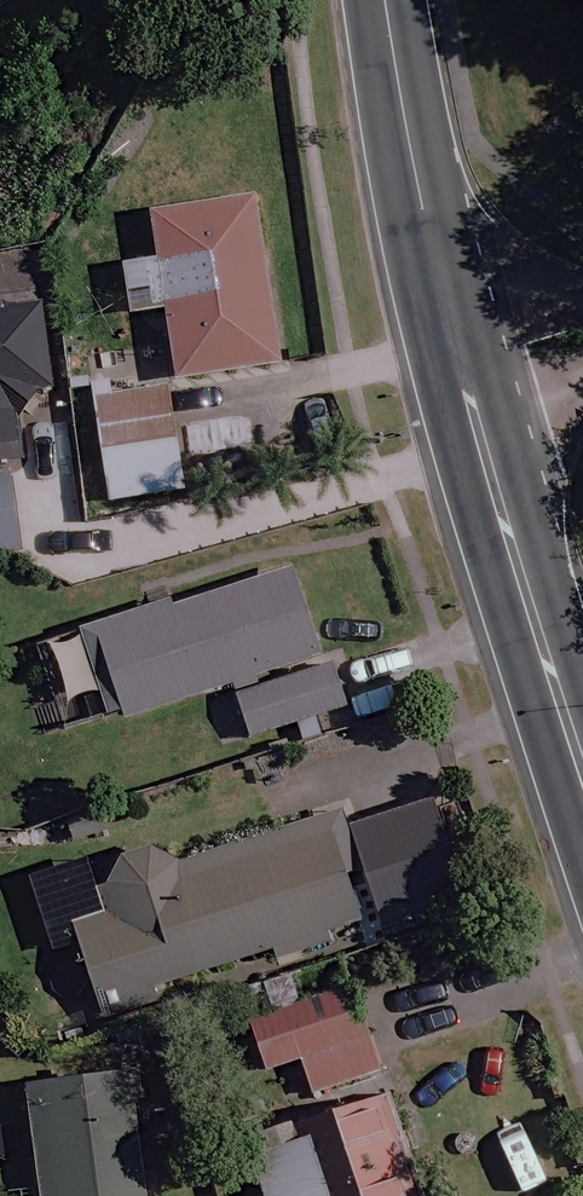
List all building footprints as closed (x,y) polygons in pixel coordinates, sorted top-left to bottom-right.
[(252,201),(147,216),(171,386),(277,371),(252,201)] [(0,310),(0,467),(15,465),(9,428),(35,396),(48,394),(37,310),(1,316),(0,310)] [(165,392),(93,402),(108,505),(179,494),(165,392)] [(0,479),(0,554),(17,552),(6,478),(0,479)] [(166,608),(78,636),(105,718),(119,714),(122,725),(316,662),(288,576),(168,614),(166,608)] [(327,667),(234,697),(249,742),(342,712),(327,667)] [(337,817),(95,895),(103,921),(73,931),(102,1021),(151,1006),(147,994),(272,954),(275,963),(323,947),(320,938),(354,927),(340,882),(356,876),(337,817)] [(349,990),(245,1023),(264,1080),(302,1068),(312,1096),(377,1075),(349,990)] [(22,1090),(35,1195),(142,1195),(127,1077),(22,1090)] [(293,1132),(314,1195),(418,1195),(387,1102),(293,1132)]
